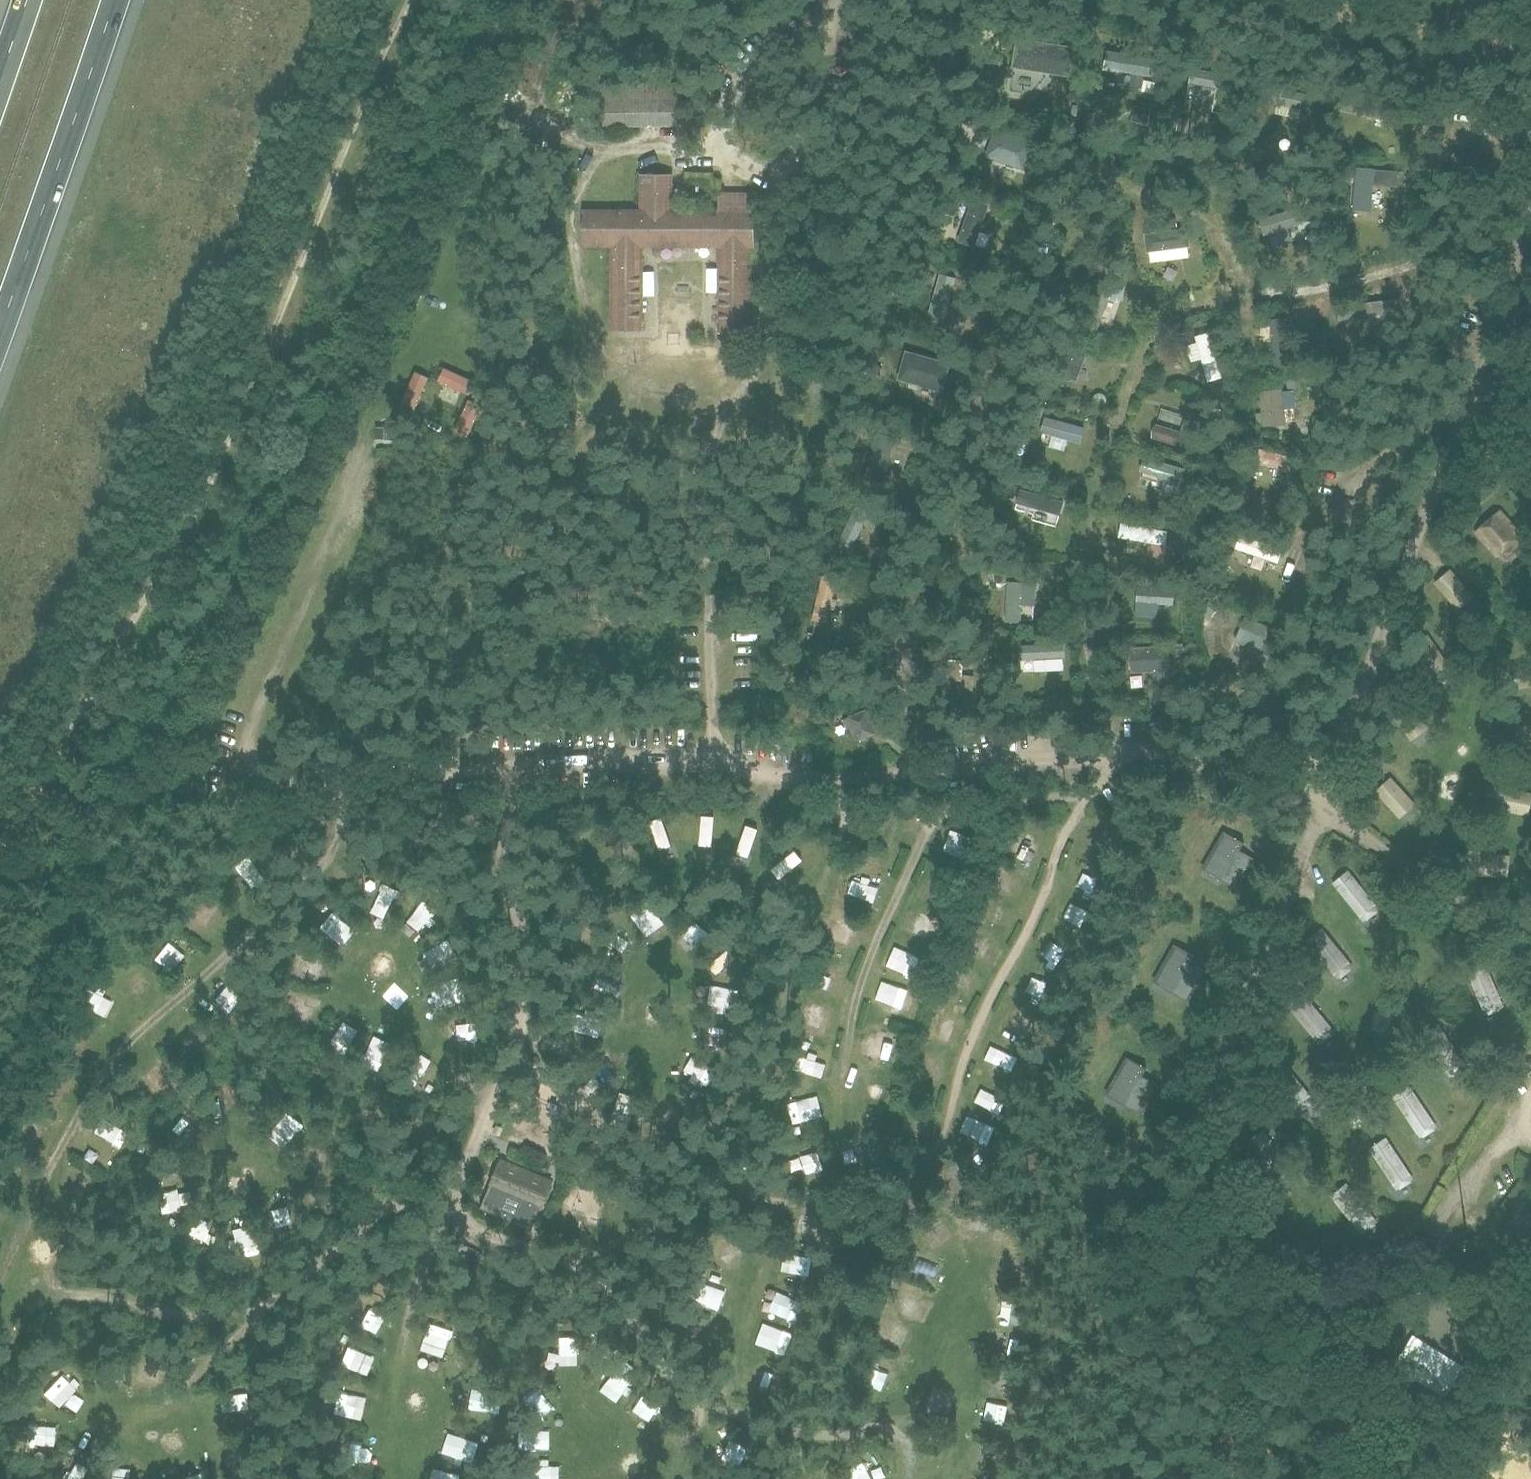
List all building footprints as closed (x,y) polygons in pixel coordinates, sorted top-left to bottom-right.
[(1017,38),(1012,68),(1070,77),(1075,47),(1017,38)] [(679,82),(597,83),(597,127),(679,126),(679,82)] [(1283,108),(1290,122),(1306,114),(1300,100),(1283,108)] [(1033,142),(994,129),(985,156),(1023,170),(1033,142)] [(583,247),(610,247),(610,330),(644,331),(644,248),(717,248),(717,331),(751,332),(751,248),(755,248),(755,210),(753,210),(752,192),(719,192),(719,209),(673,209),(673,174),(639,174),(639,209),(583,209),(583,247)] [(972,199),(958,241),(975,247),(990,205),(972,199)] [(997,212),(993,225),(1005,228),(1009,215),(997,212)] [(1196,243),(1194,222),(1164,224),(1165,245),(1196,243)] [(702,367),(708,347),(689,340),(696,317),(682,312),(668,356),(702,367)] [(1221,321),(1207,327),(1221,364),(1236,358),(1221,321)] [(1077,381),(1090,344),(1065,335),(1051,371),(1077,381)] [(897,379),(942,392),(951,361),(906,349),(897,379)] [(396,427),(385,426),(385,438),(396,439),(396,427)] [(1501,509),(1474,532),(1495,557),(1523,534),(1501,509)] [(1246,615),(1235,641),(1270,656),(1281,631),(1246,615)] [(1486,625),(1463,622),(1457,651),(1480,656),(1486,625)] [(1131,672),(1168,671),(1167,646),(1130,647),(1131,672)] [(1513,665),(1517,688),(1530,686),(1530,662),(1513,665)] [(1407,697),(1390,710),(1411,740),(1429,727),(1407,697)] [(870,708),(843,719),(847,728),(850,726),(856,741),(876,733),(870,718),(874,717),(870,708)] [(1514,745),(1530,748),(1530,725),(1518,722),(1514,745)] [(1391,776),(1375,790),(1400,818),(1416,803),(1391,776)] [(1484,807),(1529,815),(1530,805),(1530,791),(1488,783),(1484,807)] [(753,835),(767,840),(776,809),(762,805),(753,835)] [(1244,843),(1225,832),(1204,869),(1236,888),(1253,858),(1240,850),(1244,843)] [(1465,849),(1462,872),(1508,878),(1510,854),(1465,849)] [(1347,866),(1372,897),(1384,888),(1359,856),(1347,866)] [(387,884),(399,897),(419,878),(406,865),(387,884)] [(1348,869),(1332,884),(1360,916),(1376,903),(1348,869)] [(1075,945),(1088,938),(1080,922),(1067,928),(1075,945)] [(743,927),(728,939),(742,956),(757,944),(743,927)] [(1323,927),(1307,942),(1335,975),(1350,960),(1323,927)] [(928,957),(939,943),(924,930),(912,944),(928,957)] [(318,955),(331,958),(335,946),(321,942),(318,955)] [(1195,955),(1176,946),(1155,982),(1186,1000),(1204,971),(1191,963),(1195,955)] [(1049,973),(1057,958),(1047,953),(1039,968),(1049,973)] [(924,993),(933,971),(904,959),(895,980),(924,993)] [(1487,961),(1466,969),(1481,1003),(1500,997),(1487,961)] [(731,990),(751,989),(750,970),(730,972),(731,990)] [(1043,1023),(1055,1003),(1033,991),(1022,1011),(1043,1023)] [(1303,993),(1288,1006),(1316,1040),(1332,1028),(1303,993)] [(881,1026),(911,1039),(922,1014),(892,1001),(881,1026)] [(1439,1023),(1422,1035),(1450,1076),(1467,1064),(1439,1023)] [(1146,1069),(1128,1058),(1107,1095),(1138,1113),(1155,1083),(1143,1076),(1146,1069)] [(1285,1061),(1267,1074),(1296,1111),(1313,1097),(1285,1061)] [(1412,1085),(1394,1097),(1417,1133),(1435,1121),(1412,1085)] [(1387,1138),(1370,1149),(1394,1185),(1411,1173),(1387,1138)] [(479,1206),(531,1228),(552,1179),(501,1157),(479,1206)] [(1347,1183),(1331,1196),(1358,1229),(1374,1216),(1347,1183)] [(794,1271),(787,1293),(805,1298),(811,1276),(794,1271)] [(1419,1287),(1411,1288),(1414,1306),(1422,1304),(1419,1287)] [(905,1318),(917,1324),(923,1312),(912,1306),(905,1318)] [(1012,1331),(1031,1336),(1035,1315),(1016,1311),(1012,1331)] [(802,1333),(805,1318),(786,1315),(783,1330),(802,1333)] [(382,1353),(388,1334),(367,1327),(361,1347),(382,1353)] [(79,1389),(97,1367),(79,1352),(61,1374),(79,1389)] [(619,1371),(637,1382),(645,1368),(628,1357),(619,1371)] [(365,1372),(354,1371),(353,1396),(384,1397),(385,1374),(381,1374),(381,1362),(365,1361),(365,1372)] [(566,1400),(581,1383),(554,1361),(540,1378),(566,1400)]
